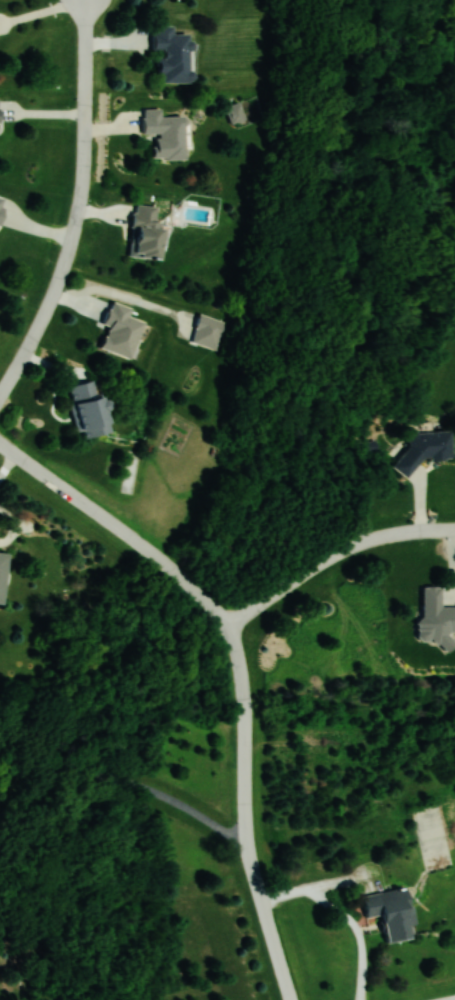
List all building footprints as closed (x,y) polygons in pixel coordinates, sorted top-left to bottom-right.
[(154,51),(160,51),(160,76),(163,76),(163,84),(192,84),(192,34),(174,34),(174,26),(154,26),(154,51)] [(247,121),(241,102),(227,107),(233,125),(247,121)] [(162,109),(144,109),(144,134),(155,134),(156,159),(186,159),(186,117),(162,117),(162,109)] [(162,207),(133,205),(131,257),(159,258),(162,207)] [(128,316),(131,308),(112,301),(104,324),(109,326),(101,348),(132,358),(144,321),(128,316)] [(228,323),(205,315),(200,329),(196,340),(220,348),(228,323)] [(113,433),(105,393),(97,394),(94,381),(69,386),(77,432),(84,431),(85,438),(113,433)] [(452,431),(404,433),(406,474),(419,473),(419,460),(453,459),(452,431)] [(9,553),(0,552),(0,604),(4,604),(9,553)] [(421,587),(422,637),(454,637),(454,605),(441,605),(441,586),(421,587)] [(388,943),(413,938),(411,926),(415,925),(408,887),(363,896),(367,916),(383,913),(388,943)]
